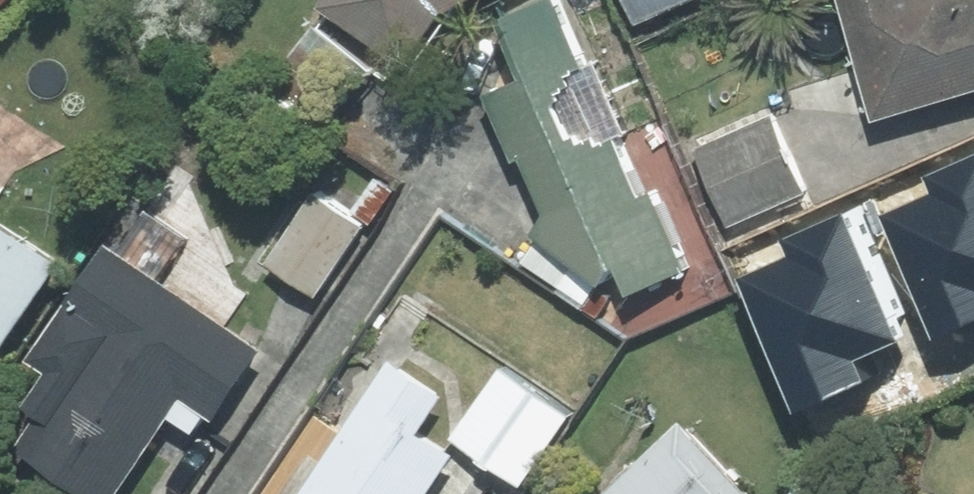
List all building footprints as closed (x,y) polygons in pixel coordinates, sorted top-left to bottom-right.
[(420,63),(455,12),(457,10),(479,0),(328,0),(420,63)] [(526,258),(592,307),(609,280),(615,282),(625,268),(640,294),(697,271),(664,188),(652,191),(631,144),(628,145),(624,146),(620,147),(617,147),(613,147),(609,146),(606,146),(602,145),(599,143),(595,142),(592,140),(589,138),(587,135),(584,133),(582,130),(579,127),(577,124),(576,121),(574,117),(573,114),(573,110),(572,107),(572,103),(572,99),(572,96),(573,92),(574,89),(576,85),(577,82),(579,79),(581,76),(583,73),(586,70),(589,68),(592,66),(567,0),(527,0),(482,17),(554,208),(541,243),(526,258)] [(642,20),(690,0),(634,0),(642,20)] [(883,116),(973,89),(973,0),(849,0),(883,116)] [(774,112),(702,144),(737,221),(808,188),(774,112)] [(898,229),(952,349),(973,340),(973,165),(945,178),(956,203),(898,229)] [(371,222),(318,187),(271,256),(324,292),(371,222)] [(190,235),(149,208),(124,246),(110,236),(31,354),(51,368),(30,398),(45,408),(24,440),(104,493),(136,493),(184,423),(208,439),(271,345),(165,273),(190,235)] [(12,355),(75,261),(0,210),(0,347),(12,355)] [(919,317),(858,344),(886,405),(946,377),(919,317)] [(399,364),(312,493),(433,493),(462,450),(428,428),(449,397),(399,364)] [(576,409),(506,367),(463,440),(532,482),(576,409)] [(694,419),(610,493),(762,493),(694,419)]
